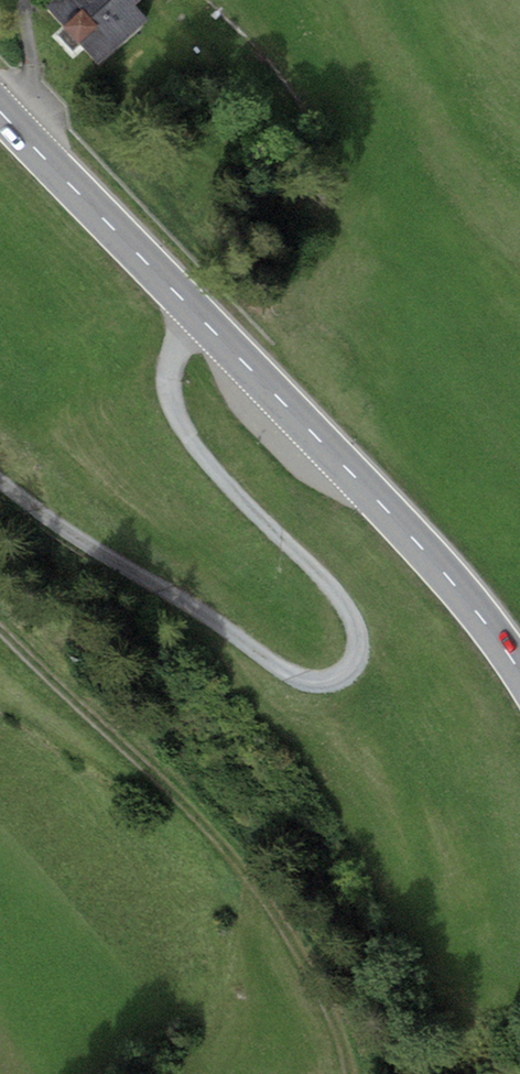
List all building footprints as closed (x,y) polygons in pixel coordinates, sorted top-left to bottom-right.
[(45,7),(98,64),(148,19),(135,4),(140,0),(52,0),(45,7)]
